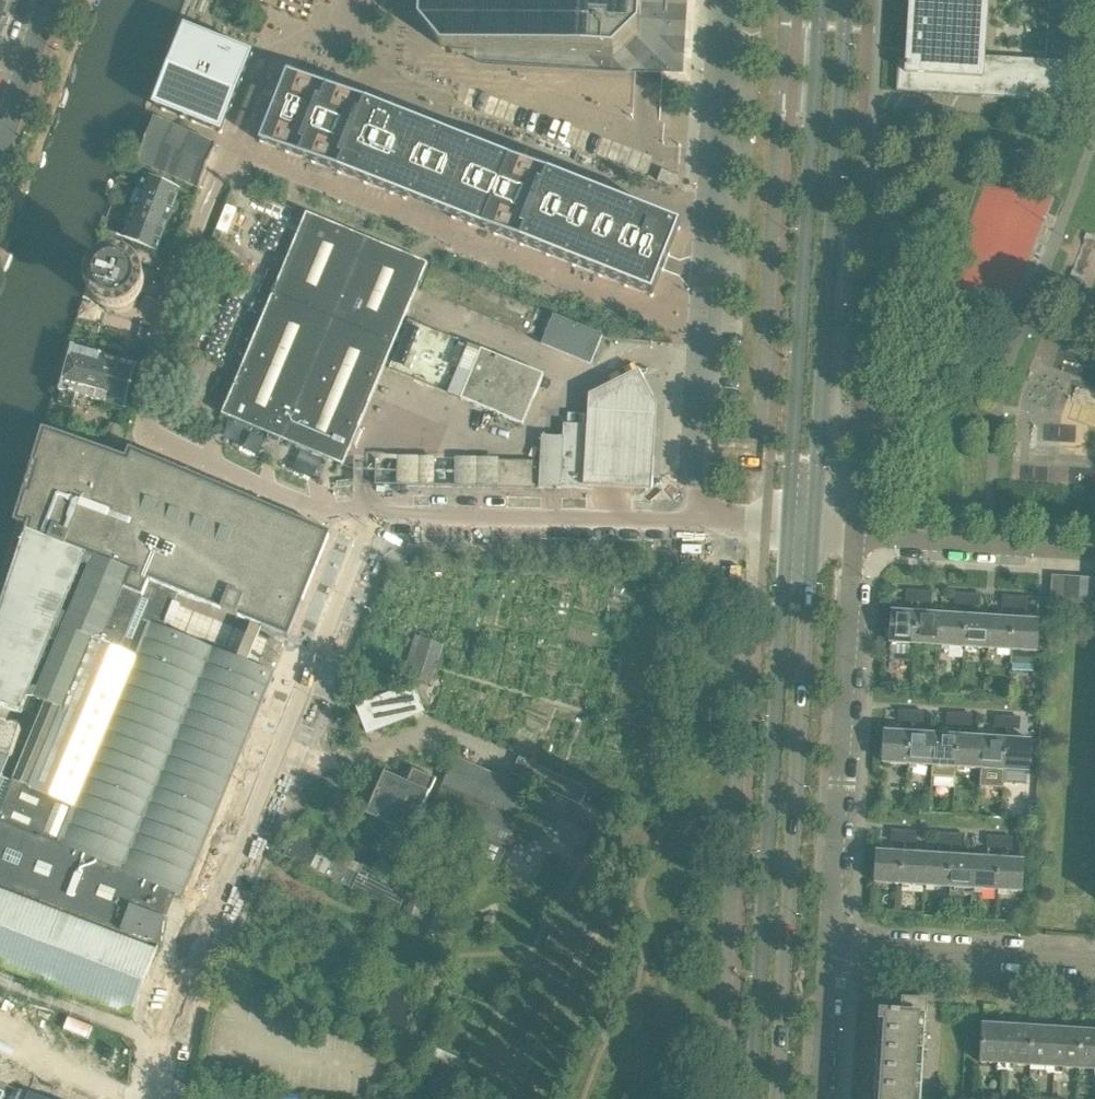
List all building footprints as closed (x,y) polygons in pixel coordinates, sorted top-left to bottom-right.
[(7,10),(9,3),(10,0),(0,0),(0,7),(7,10)] [(416,18),(438,47),(473,49),(473,53),(472,60),(479,62),(637,72),(651,73),(664,73),(682,75),(684,52),(687,0),(417,0),(416,18)] [(935,93),(936,93),(982,96),(1072,101),(1073,81),(1074,63),(1045,61),(985,57),(988,0),(910,0),(907,48),(906,61),(900,61),(899,61),(898,91),(914,92),(925,93),(935,93)] [(153,107),(221,134),(253,54),(184,27),(153,107)] [(287,72),(259,143),(407,201),(451,219),(652,298),(680,228),(455,139),(410,121),(290,73),(287,72)] [(196,188),(199,189),(199,190),(201,186),(200,186),(205,175),(206,173),(205,173),(210,162),(211,160),(211,159),(215,149),(217,145),(213,144),(204,140),(205,140),(202,139),(193,135),(190,133),(190,134),(181,130),(181,129),(178,128),(169,124),(167,122),(166,123),(158,119),(158,118),(156,118),(155,121),(151,132),(150,132),(150,134),(150,135),(146,145),(145,145),(144,148),(145,148),(140,159),(138,162),(142,164),(142,163),(151,167),(150,168),(153,169),(153,168),(162,172),(162,173),(165,174),(165,173),(174,177),(174,178),(176,179),(177,179),(185,182),(185,183),(187,184),(188,184),(196,187),(196,188)] [(662,170),(658,180),(674,187),(678,176),(662,170)] [(137,185),(135,189),(174,205),(180,189),(147,174),(142,186),(137,185)] [(138,194),(134,207),(169,220),(174,205),(135,189),(134,193),(138,194)] [(126,214),(124,218),(163,235),(169,220),(134,207),(130,215),(126,214)] [(222,415),(258,430),(303,299),(311,303),(339,227),(307,214),(222,415)] [(163,235),(124,218),(123,221),(127,223),(122,235),(157,250),(163,235)] [(303,299),(258,430),(269,435),(268,441),(282,442),(283,441),(343,466),(348,455),(415,294),(427,264),(370,240),(339,227),(311,303),(303,299)] [(115,324),(117,324),(121,323),(125,323),(128,322),(131,321),(134,319),(137,317),(139,315),(142,313),(144,310),(146,307),(147,304),(148,301),(149,298),(150,295),(150,291),(150,288),(149,285),(148,281),(147,278),(146,275),(144,272),(142,270),(139,268),(137,265),(134,264),(131,262),(128,261),(124,260),(120,259),(117,259),(114,259),(110,260),(107,261),(104,262),(101,264),(98,266),(96,268),(93,270),(91,273),(90,276),(88,279),(87,282),(86,285),(86,289),(85,292),(86,295),(86,299),(87,302),(88,305),(90,308),(92,311),(94,313),(96,316),(99,318),(102,319),(105,321),(108,322),(111,323),(115,324)] [(523,333),(529,335),(544,341),(542,345),(590,365),(602,336),(594,333),(535,308),(432,266),(433,265),(432,265),(421,290),(459,306),(523,333)] [(488,353),(411,320),(409,320),(390,367),(389,369),(446,393),(497,415),(516,423),(523,426),(543,376),(488,353)] [(59,400),(75,405),(78,394),(92,398),(92,399),(94,400),(94,399),(104,402),(106,403),(106,402),(123,407),(123,408),(125,408),(125,407),(125,406),(129,394),(130,392),(129,391),(133,380),(134,378),(133,378),(137,365),(137,364),(136,364),(136,363),(132,362),(132,361),(115,357),(101,354),(102,353),(99,353),(74,346),(72,345),(71,348),(72,348),(60,388),(60,389),(61,390),(59,400)] [(589,396),(584,488),(613,489),(653,492),(658,406),(647,387),(639,371),(589,396)] [(949,417),(948,424),(948,426),(961,427),(962,418),(949,417)] [(110,423),(106,439),(121,444),(126,428),(110,423)] [(511,461),(433,459),(377,457),(376,485),(550,488),(561,489),(561,488),(588,489),(592,426),(564,424),(563,437),(553,437),(542,436),(541,462),(511,461)] [(301,602),(329,534),(274,511),(131,450),(126,461),(55,438),(0,608),(0,886),(159,946),(162,947),(165,919),(175,895),(183,898),(216,817),(239,759),(264,698),(270,681),(273,675),(274,673),(247,663),(261,627),(288,638),(289,636),(288,635),(295,617),(301,603),(302,604),(303,602),(301,602)] [(348,455),(343,466),(354,470),(354,455),(348,455)] [(1050,602),(1064,603),(1066,576),(1052,575),(1050,602)] [(1064,603),(1077,603),(1079,577),(1066,576),(1064,603)] [(1077,603),(1090,604),(1092,578),(1079,577),(1077,603)] [(906,601),(918,602),(919,591),(907,590),(906,601)] [(919,591),(918,602),(930,603),(930,592),(919,591)] [(954,604),(966,605),(967,594),(955,593),(954,604)] [(967,594),(966,605),(978,605),(979,594),(967,594)] [(1002,607),(1014,608),(1015,597),(1002,596),(1002,607)] [(1015,597),(1014,608),(1026,609),(1027,597),(1015,597)] [(890,643),(889,662),(914,663),(915,644),(917,613),(900,612),(894,612),(894,611),(892,611),(891,631),(892,631),(891,642),(890,642),(890,643)] [(915,644),(939,646),(941,615),(917,613),(915,644)] [(939,646),(963,648),(965,616),(941,615),(939,646)] [(963,648),(987,649),(989,617),(965,616),(963,648)] [(987,649),(1011,651),(1013,619),(989,617),(987,649)] [(1011,651),(1012,651),(1011,663),(1035,665),(1036,650),(1046,650),(1047,630),(1037,630),(1038,620),(1036,620),(1036,621),(1013,619),(1011,651)] [(404,675),(431,684),(443,645),(416,636),(404,675)] [(398,692),(383,697),(374,701),(374,700),(372,701),(372,702),(360,707),(359,706),(358,707),(359,710),(367,729),(366,729),(368,733),(423,712),(413,685),(410,686),(411,687),(400,691),(399,690),(398,691),(398,692)] [(898,721),(910,722),(911,711),(899,710),(898,721)] [(911,711),(910,722),(922,723),(923,712),(911,711)] [(947,724),(959,725),(959,714),(947,713),(947,724)] [(959,714),(959,725),(971,726),(971,715),(959,714)] [(995,727),(1007,728),(1007,717),(995,716),(995,727)] [(1007,717),(1007,728),(1019,729),(1019,717),(1007,717)] [(894,763),(908,764),(910,733),(886,732),(886,731),(885,731),(884,751),(883,762),(883,763),(894,764),(894,763)] [(908,764),(932,766),(934,735),(910,733),(908,764)] [(955,778),(956,767),(958,736),(934,735),(932,766),(931,777),(955,778)] [(956,767),(980,769),(982,738),(958,736),(956,767)] [(981,769),(979,787),(1003,788),(1003,781),(1006,739),(982,738),(980,769),(981,769)] [(1029,741),(1006,739),(1003,781),(1027,783),(1027,772),(1027,773),(1029,773),(1030,740),(1029,740),(1029,741)] [(396,742),(374,792),(388,798),(379,820),(397,828),(406,832),(420,838),(429,816),(430,815),(443,785),(422,776),(421,779),(415,776),(424,755),(396,742)] [(430,815),(468,831),(486,839),(477,859),(497,868),(531,790),(492,774),(455,758),(430,815)] [(560,777),(529,763),(519,758),(512,774),(575,804),(581,806),(583,802),(588,790),(560,777)] [(581,806),(575,804),(572,812),(539,797),(534,808),(591,833),(592,831),(596,822),(609,828),(615,816),(583,802),(581,806)] [(891,841),(903,842),(903,831),(892,830),(891,841)] [(903,831),(903,842),(915,843),(915,832),(903,831)] [(296,833),(296,834),(284,856),(309,868),(321,846),(296,833)] [(939,844),(951,845),(952,834),(940,833),(939,844)] [(952,834),(951,845),(963,845),(964,835),(952,834)] [(987,847),(999,848),(999,837),(987,836),(987,847)] [(999,837),(999,848),(1011,848),(1011,838),(999,837)] [(464,862),(472,866),(480,847),(472,844),(464,862)] [(886,884),(901,885),(903,853),(879,852),(879,851),(877,851),(876,871),(877,871),(876,882),(875,882),(875,883),(886,884)] [(901,885),(924,886),(926,855),(903,853),(901,885)] [(924,886),(948,887),(950,856),(926,855),(924,886)] [(948,887),(972,889),(974,858),(950,856),(948,887)] [(972,889),(997,890),(999,859),(974,858),(972,889)] [(999,859),(997,890),(1020,892),(1021,893),(1023,860),(1022,860),(1021,861),(999,859)] [(466,883),(465,882),(426,866),(419,882),(424,884),(417,899),(437,907),(444,892),(458,898),(459,899),(466,883)] [(363,867),(352,889),(398,912),(408,890),(363,867)] [(401,920),(414,926),(420,913),(423,907),(410,901),(401,920)] [(918,1037),(920,1018),(927,1019),(928,1004),(902,1002),(902,1004),(903,1004),(902,1016),(880,1014),(879,1025),(880,1025),(878,1066),(876,1090),(875,1098),(914,1098),(918,1037)] [(69,1049),(110,1065),(121,1036),(80,1021),(69,1049)] [(997,1069),(999,1069),(1002,1026),(985,1025),(985,1024),(983,1024),(982,1044),(981,1063),(982,1063),(982,1062),(997,1063),(997,1069)] [(1015,1065),(1030,1065),(1032,1028),(1014,1027),(1014,1026),(1002,1025),(1002,1026),(999,1069),(1014,1070),(1015,1065)] [(1045,1072),(1054,1073),(1057,1029),(1051,1029),(1032,1028),(1030,1065),(1045,1066),(1045,1072)] [(1064,1068),(1079,1069),(1081,1031),(1063,1030),(1063,1029),(1057,1029),(1054,1073),(1063,1073),(1064,1068)] [(1094,1075),(1094,1032),(1081,1031),(1079,1069),(1094,1070),(1094,1075)] [(19,1090),(16,1098),(42,1098),(19,1090)]
